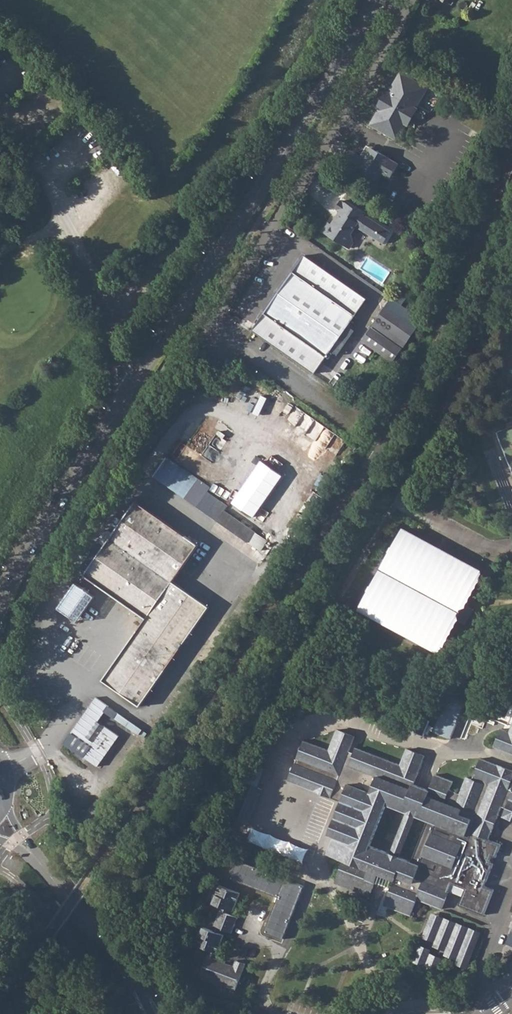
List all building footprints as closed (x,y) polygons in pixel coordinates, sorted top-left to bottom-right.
[(380,106),(371,122),(373,126),(393,137),(399,136),(406,124),(408,125),(410,121),(409,117),(411,114),(414,113),(417,109),(415,108),(424,90),(423,85),(402,74),(397,75),(386,95),(383,96),(379,103),(380,106)] [(371,147),(365,149),(366,154),(360,156),(353,152),(349,152),(344,162),(345,166),(357,173),(356,173),(374,183),(381,171),(390,177),(398,163),(389,158),(371,147)] [(328,221),(323,229),(328,232),(327,233),(344,244),(345,243),(351,246),(354,241),(351,233),(356,225),(360,227),(360,228),(383,243),(391,231),(367,216),(367,217),(363,214),(364,213),(345,201),(344,202),(341,200),(337,208),(340,210),(336,217),(337,218),(333,225),(328,221)] [(306,256),(254,330),(317,373),(367,299),(306,256)] [(414,328),(385,307),(362,340),(393,361),(414,328)] [(199,481),(165,457),(153,475),(173,489),(248,542),(255,531),(225,511),(228,506),(208,492),(211,489),(199,481)] [(104,545),(83,575),(145,618),(102,680),(139,705),(209,606),(173,581),(198,544),(136,500),(112,533),(108,530),(103,531),(99,537),(100,542),(104,545)] [(265,536),(269,531),(258,522),(254,527),(265,536)] [(484,571),(403,530),(364,607),(437,644),(452,614),(467,622),(475,608),(467,604),(484,571)] [(284,552),(273,545),(266,555),(277,563),(284,552)] [(452,685),(438,721),(456,729),(470,693),(452,685)] [(108,705),(95,696),(70,732),(89,745),(82,756),(97,766),(118,735),(104,725),(93,740),(87,736),(108,705)] [(435,774),(430,789),(414,783),(425,755),(407,748),(400,764),(379,756),(356,747),(353,753),(349,751),(355,736),(337,729),(328,750),(303,740),(288,780),(340,801),(332,823),(327,834),(333,837),(327,854),(343,860),(334,882),(370,896),(376,882),(390,887),(384,904),(385,905),(386,908),(389,907),(390,908),(410,915),(416,898),(441,908),(452,883),(465,888),(458,905),(484,914),(493,889),(484,885),(493,863),(488,862),(491,855),(495,857),(500,844),(488,839),(501,807),(505,809),(503,816),(511,820),(511,790),(508,789),(511,779),(511,771),(480,758),(472,779),(467,777),(460,793),(449,790),(453,781),(435,774)] [(305,860),(310,845),(252,829),(248,843),(305,860)] [(287,876),(237,859),(230,878),(280,896),(287,876)] [(212,903),(223,907),(227,908),(232,910),(239,892),(219,885),(212,903)] [(214,925),(215,926),(220,928),(231,932),(237,917),(225,913),(221,911),(219,910),(214,925)] [(422,943),(471,962),(483,930),(433,912),(422,943)] [(196,944),(210,950),(215,951),(216,952),(223,934),(218,932),(213,930),(203,926),(196,944)] [(419,963),(437,970),(443,956),(424,949),(419,963)] [(212,957),(208,955),(207,955),(199,975),(228,986),(233,988),(243,964),(243,963),(234,960),(232,965),(230,969),(220,964),(221,960),(212,957)]
